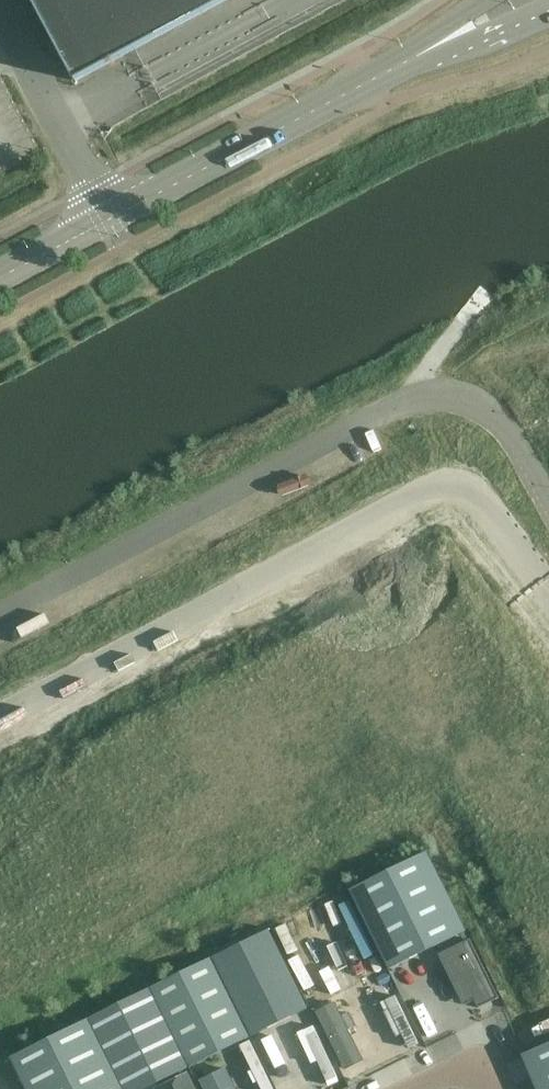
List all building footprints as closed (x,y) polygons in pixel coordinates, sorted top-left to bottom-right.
[(76,81),(228,0),(32,0),(76,81)] [(351,891),(390,969),(467,931),(428,853),(351,891)] [(350,891),(272,930),(311,1009),(389,970),(350,891)] [(270,930),(213,958),(252,1037),(309,1008),(270,930)] [(479,1008),(500,998),(470,939),(439,955),(462,1001),(473,996),(475,1001),(479,1008)] [(211,959),(152,988),(191,1067),(250,1038),(211,959)] [(90,1019),(124,1088),(147,1088),(189,1068),(151,989),(90,1019)] [(328,1012),(317,1018),(345,1077),(356,1072),(328,1012)] [(12,1058),(27,1088),(122,1088),(88,1021),(12,1058)] [(297,1023),(285,1028),(299,1061),(310,1056),(297,1023)] [(523,1055),(537,1088),(548,1088),(548,1044),(523,1055)] [(0,1064),(0,1088),(26,1088),(11,1059),(11,1058),(0,1064)] [(196,1077),(202,1088),(215,1088),(207,1072),(196,1077)] [(157,1088),(196,1088),(189,1074),(157,1088)]
